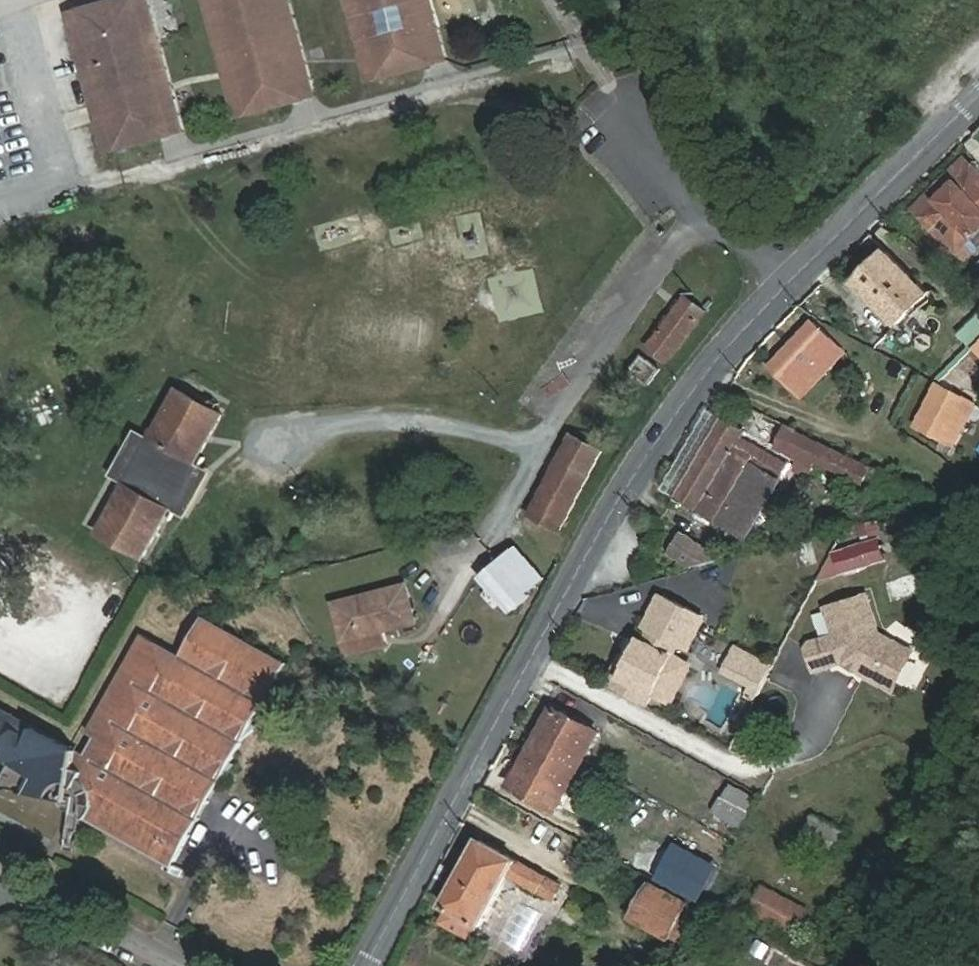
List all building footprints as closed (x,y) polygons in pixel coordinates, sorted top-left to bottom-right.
[(116,149),(173,134),(137,0),(124,0),(68,15),(79,54),(89,51),(116,149)] [(247,114),(305,99),(277,0),(216,0),(247,114)] [(379,78),(436,63),(419,0),(358,0),(379,78)] [(919,216),(971,165),(963,157),(910,207),(919,216)] [(971,165),(919,216),(955,252),(968,240),(978,229),(978,174),(971,165)] [(976,248),(968,240),(955,252),(964,261),(976,248)] [(929,292),(886,249),(854,282),(904,330),(915,318),(908,312),(929,292)] [(686,297),(648,346),(667,361),(705,312),(686,297)] [(799,368),(813,382),(828,366),(831,368),(836,362),(834,360),(844,350),(814,322),(770,367),(785,382),(799,368)] [(632,371),(648,384),(658,370),(643,358),(632,371)] [(799,396),(813,382),(799,368),(785,382),(799,396)] [(908,418),(915,422),(937,383),(930,379),(908,418)] [(937,383),(915,422),(923,426),(940,436),(955,409),(944,403),(951,391),(937,383)] [(188,520),(214,473),(196,463),(223,414),(177,389),(151,438),(135,429),(110,475),(122,482),(95,532),(143,559),(170,510),(188,520)] [(944,403),(955,409),(962,396),(951,391),(944,403)] [(720,416),(674,494),(741,535),(776,475),(779,477),(788,463),(740,436),(743,429),(720,416)] [(873,464),(787,423),(776,446),(811,462),(806,474),(818,479),(827,462),(865,481),(873,464)] [(602,450),(572,435),(531,515),(560,531),(602,450)] [(670,551),(695,564),(725,555),(681,531),(670,551)] [(859,546),(831,556),(836,572),(865,562),(859,546)] [(516,549),(482,578),(512,612),(530,595),(527,592),(543,578),(516,549)] [(344,642),(416,623),(407,585),(335,603),(344,642)] [(869,586),(829,600),(838,627),(813,636),(810,641),(818,663),(847,653),(847,655),(854,653),(866,659),(868,666),(896,681),(916,643),(883,625),(869,586)] [(649,628),(651,629),(681,645),(688,649),(705,617),(666,596),(649,628)] [(88,822),(94,815),(176,863),(220,783),(240,764),(233,761),(242,743),(261,725),(254,721),(264,703),(283,687),(276,684),(287,663),(204,617),(182,655),(143,634),(87,733),(95,738),(85,755),(0,707),(0,758),(11,764),(0,785),(0,790),(8,791),(9,789),(18,790),(18,793),(34,796),(35,793),(42,794),(42,797),(52,798),(58,788),(63,793),(61,797),(60,802),(61,806),(63,808),(66,810),(73,811),(73,815),(83,816),(88,822)] [(674,656),(681,645),(651,629),(645,641),(641,639),(621,675),(654,693),(674,656)] [(726,667),(753,681),(762,663),(735,649),(726,667)] [(692,665),(674,656),(654,693),(671,703),(692,665)] [(753,681),(762,685),(771,668),(762,663),(753,681)] [(597,730),(553,704),(509,783),(554,808),(597,730)] [(757,795),(733,781),(726,794),(750,807),(757,795)] [(750,807),(726,794),(718,808),(741,822),(750,807)] [(852,835),(819,816),(808,836),(841,854),(852,835)] [(560,880),(481,837),(444,904),(448,906),(466,916),(476,922),(480,924),(508,873),(552,896),(560,880)] [(688,900),(651,880),(630,918),(667,939),(688,900)] [(755,904),(797,931),(812,908),(770,881),(755,904)] [(448,906),(440,921),(468,937),(476,922),(466,916),(448,906)]
